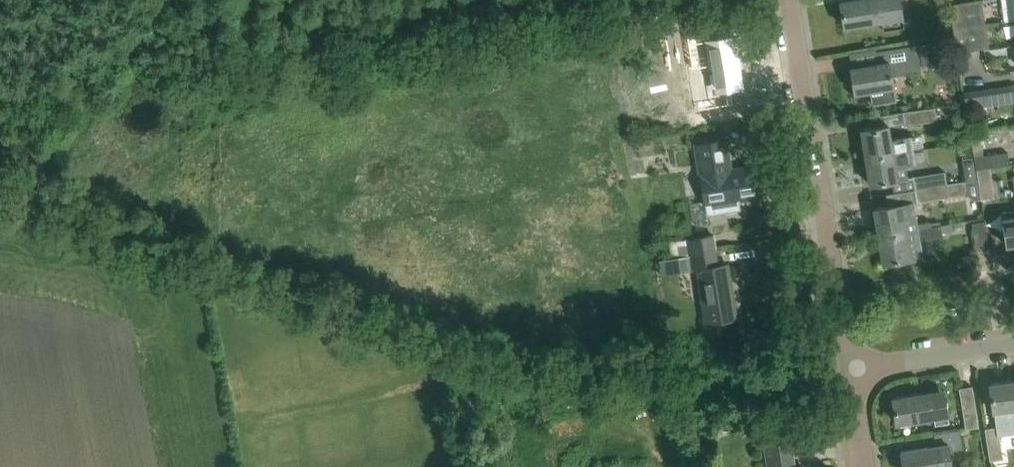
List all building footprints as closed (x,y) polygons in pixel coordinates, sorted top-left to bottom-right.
[(879,22),(880,32),(902,29),(897,0),(850,0),(838,2),(841,28),(879,22)] [(969,1),(971,13),(980,11),(978,0),(976,0),(969,1)] [(1012,20),(1013,19),(1013,0),(1001,0),(1004,21),(1012,19),(1012,20)] [(969,1),(958,3),(962,27),(973,25),(971,13),(969,1)] [(949,4),(953,28),(962,27),(958,3),(949,4)] [(713,91),(744,87),(735,35),(726,37),(724,22),(699,26),(701,42),(705,42),(713,91)] [(962,27),(965,51),(977,49),(975,37),(973,25),(962,27)] [(962,27),(953,28),(957,52),(965,51),(962,27)] [(975,37),(977,49),(986,47),(984,36),(975,37)] [(936,42),(919,45),(922,65),(940,62),(936,42)] [(917,45),(905,47),(873,52),(874,64),(848,69),(852,94),(870,91),(872,105),(896,101),(892,76),(909,73),(921,71),(917,45)] [(998,88),(967,92),(969,104),(999,100),(998,88)] [(903,111),(905,124),(938,120),(936,107),(903,111)] [(861,131),(865,157),(891,153),(913,149),(911,136),(891,139),(889,126),(861,131)] [(705,200),(694,202),(697,225),(709,223),(708,214),(740,208),(738,199),(761,195),(756,165),(730,170),(725,138),(696,142),(705,200)] [(916,164),(913,149),(891,153),(865,157),(870,184),(897,180),(908,178),(906,166),(916,164)] [(977,169),(990,168),(1010,165),(1008,152),(975,157),(977,169)] [(978,179),(980,192),(981,199),(994,197),(990,168),(977,169),(978,179)] [(913,176),(916,191),(964,184),(963,180),(948,183),(945,171),(913,176)] [(965,193),(964,184),(916,191),(917,201),(965,193)] [(874,209),(878,235),(904,231),(932,227),(931,221),(917,223),(914,203),(902,205),(874,209)] [(1005,245),(1013,244),(1013,210),(1002,212),(1003,217),(1000,217),(1005,245)] [(984,221),(972,223),(976,250),(989,248),(984,221)] [(911,259),(922,257),(919,235),(925,234),(926,240),(942,237),(940,225),(932,227),(904,231),(878,235),(883,263),(911,259)] [(687,238),(690,254),(716,249),(713,234),(687,238)] [(697,269),(706,324),(737,319),(727,264),(718,265),(716,249),(690,254),(693,270),(697,269)] [(988,383),(992,411),(1008,408),(1010,424),(1013,423),(1013,379),(988,383)] [(959,388),(965,429),(978,427),(972,386),(959,388)] [(947,423),(943,398),(942,390),(929,391),(891,398),(894,423),(932,417),(933,425),(947,423)] [(998,426),(985,428),(990,461),(1003,459),(998,426)] [(902,466),(951,466),(948,450),(961,448),(958,430),(933,434),(935,445),(899,451),(902,466)] [(792,453),(790,441),(765,445),(769,466),(794,466),(792,453)]
